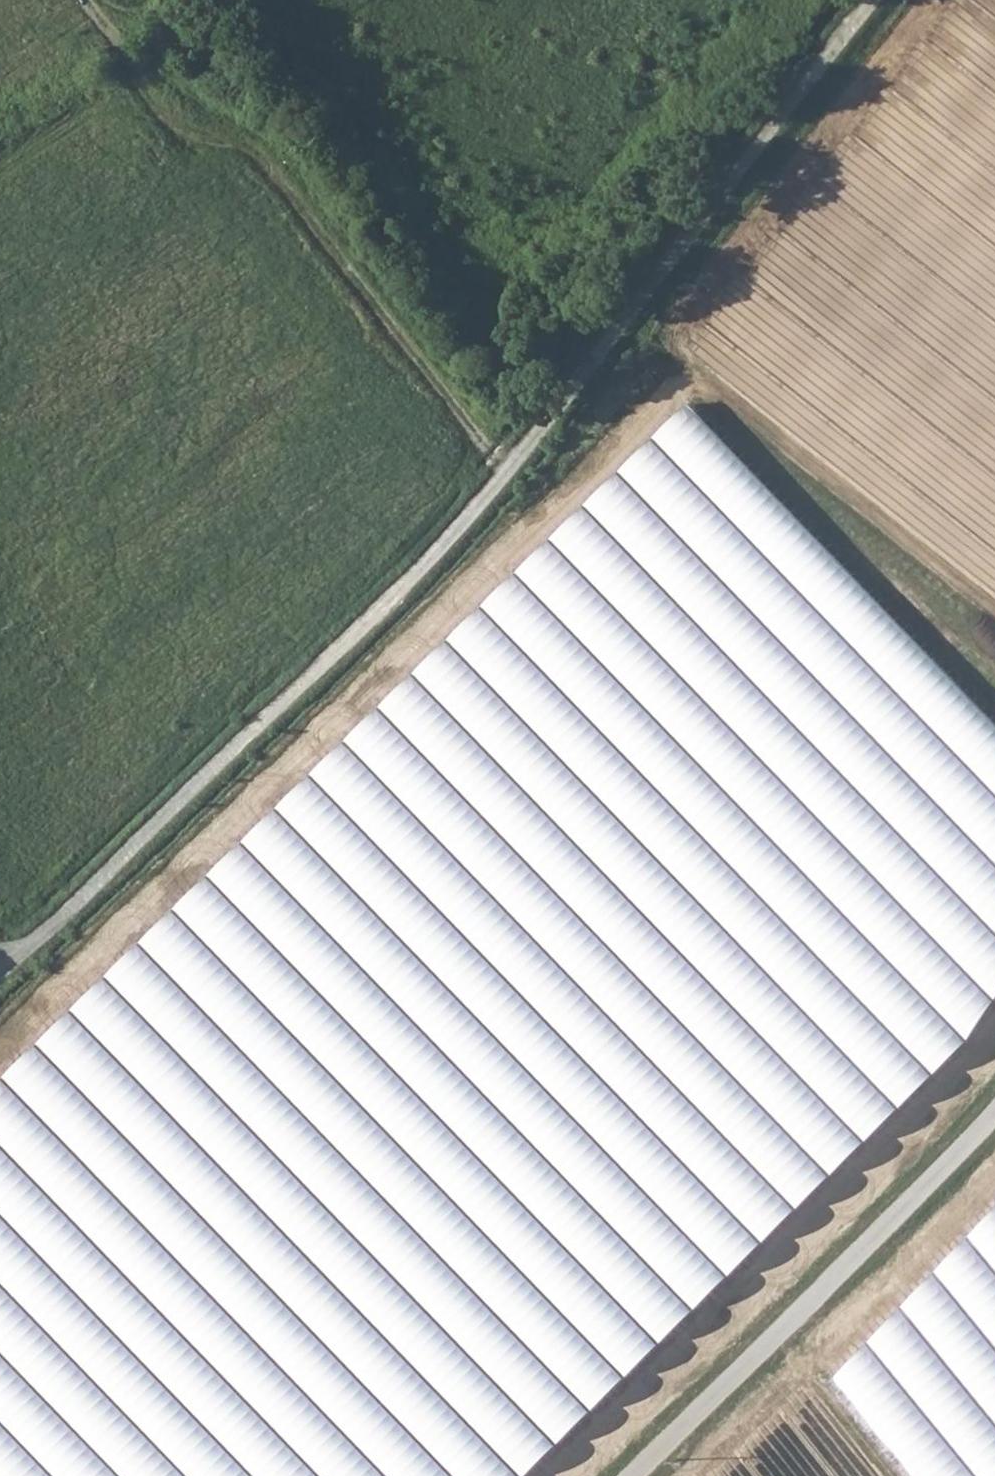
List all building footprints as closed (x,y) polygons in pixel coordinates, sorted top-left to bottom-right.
[(692,412),(0,1079),(0,1475),(530,1475),(979,1043),(994,1017),(994,723),(692,412)] [(841,1380),(920,1475),(994,1475),(994,1216),(841,1380)]
